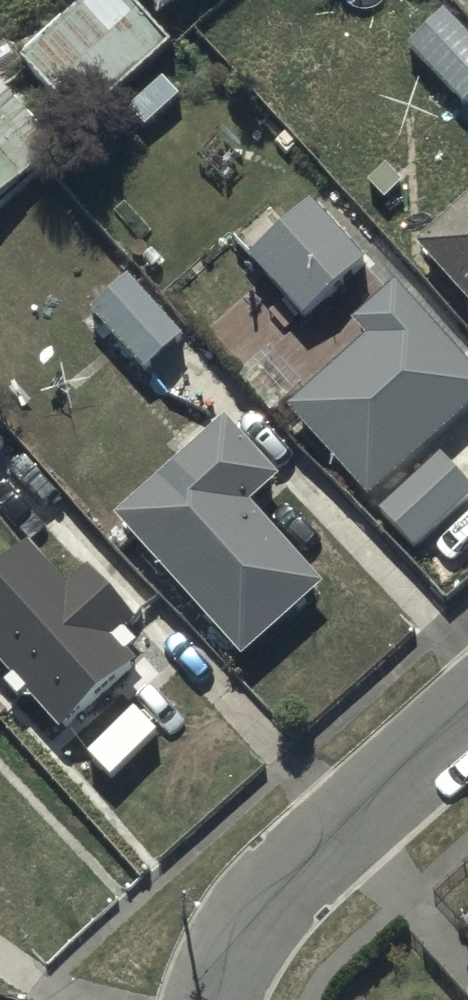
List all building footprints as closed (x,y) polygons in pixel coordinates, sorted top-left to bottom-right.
[(25,70),(85,137),(172,59),(119,0),(104,0),(25,70)] [(165,32),(215,0),(145,0),(165,32)] [(467,104),(467,33),(448,11),(412,44),(467,104)] [(60,160),(5,98),(0,103),(0,214),(60,160)] [(315,204),(254,258),(306,318),(368,264),(315,204)] [(467,312),(467,214),(420,257),(467,312)] [(94,312),(147,370),(184,336),(131,279),(94,312)] [(370,508),(467,421),(467,379),(396,298),(355,335),(368,350),(291,419),(370,508)] [(119,531),(243,672),(324,600),(252,519),(281,493),(229,434),(119,531)] [(416,557),(467,509),(467,496),(444,470),(385,524),(416,557)] [(59,733),(139,664),(130,654),(139,646),(126,632),(136,624),(88,568),(67,587),(32,546),(0,573),(0,666),(59,733)]
